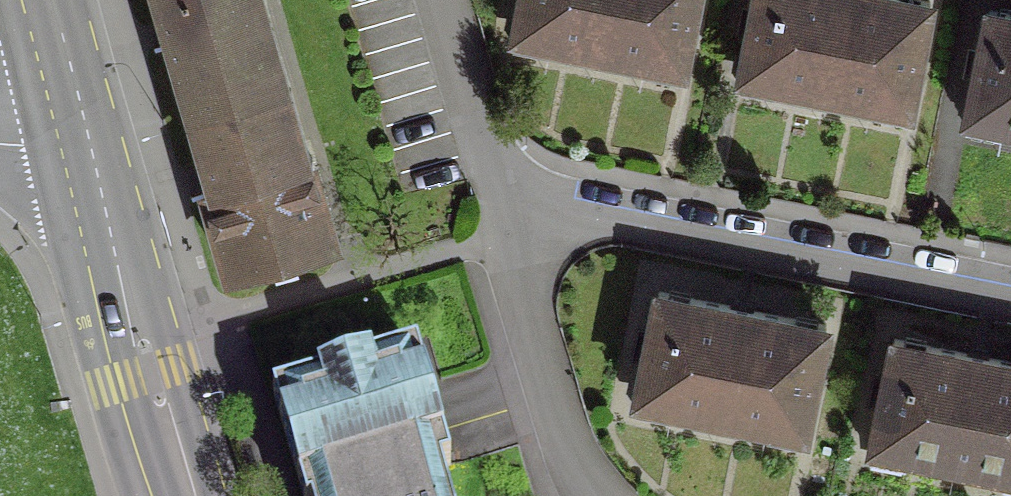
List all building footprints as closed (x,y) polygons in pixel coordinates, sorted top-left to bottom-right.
[(294,157),(248,0),(154,0),(163,29),(203,168),(207,183),(198,185),(223,271),(329,240),(303,154),(294,157)] [(639,73),(674,79),(690,0),(516,0),(507,47),(542,54),(544,42),(641,61),(639,73)] [(733,87),(768,94),(770,82),(868,102),(865,114),(900,121),(923,4),(902,0),(751,0),(733,87)] [(983,12),(962,116),(1010,126),(1010,17),(983,12)] [(740,311),(653,293),(629,410),(664,417),(666,405),(764,425),(762,436),(796,443),(820,327),(740,311)] [(975,358),(888,341),(864,458),(899,464),(901,453),(999,472),(997,484),(1010,487),(1010,365),(975,358)] [(436,471),(445,468),(411,353),(366,366),(365,363),(312,379),(312,382),(267,395),(297,495),(443,495),(436,471)]
